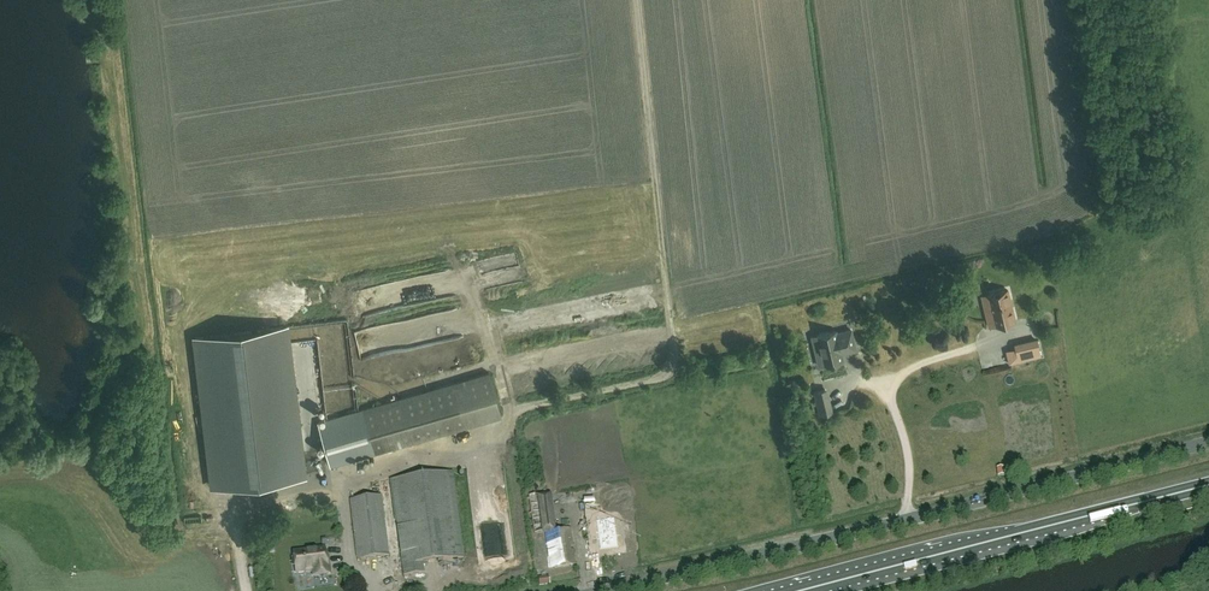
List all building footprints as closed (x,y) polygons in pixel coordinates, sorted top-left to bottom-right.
[(344,251),(330,251),(330,262),(344,262),(344,251)] [(989,327),(1015,320),(1008,290),(987,295),(989,305),(984,306),(989,327)] [(842,353),(845,352),(856,349),(851,330),(837,333),(836,331),(817,335),(820,348),(815,349),(819,366),(843,360),(842,353)] [(1009,364),(1019,361),(1016,349),(1006,351),(1009,364)] [(489,372),(390,401),(402,443),(501,415),(489,372)] [(816,401),(827,399),(825,389),(814,392),(816,401)] [(330,465),(397,446),(384,403),(318,422),(330,465)] [(223,485),(223,491),(254,489),(254,480),(241,481),(241,483),(223,485)] [(352,496),(359,557),(390,553),(390,550),(396,549),(396,542),(389,543),(384,492),(352,496)] [(570,528),(555,530),(550,493),(529,495),(534,533),(546,532),(551,568),(575,564),(570,528)] [(570,500),(571,506),(581,504),(579,497),(570,500)] [(614,518),(596,520),(600,549),(618,547),(614,518)] [(288,521),(262,527),(264,538),(291,532),(288,521)] [(312,571),(313,577),(330,575),(329,563),(327,563),(325,548),(311,550),(311,551),(293,553),(296,573),(312,571)] [(550,584),(548,576),(538,577),(539,586),(550,584)]
